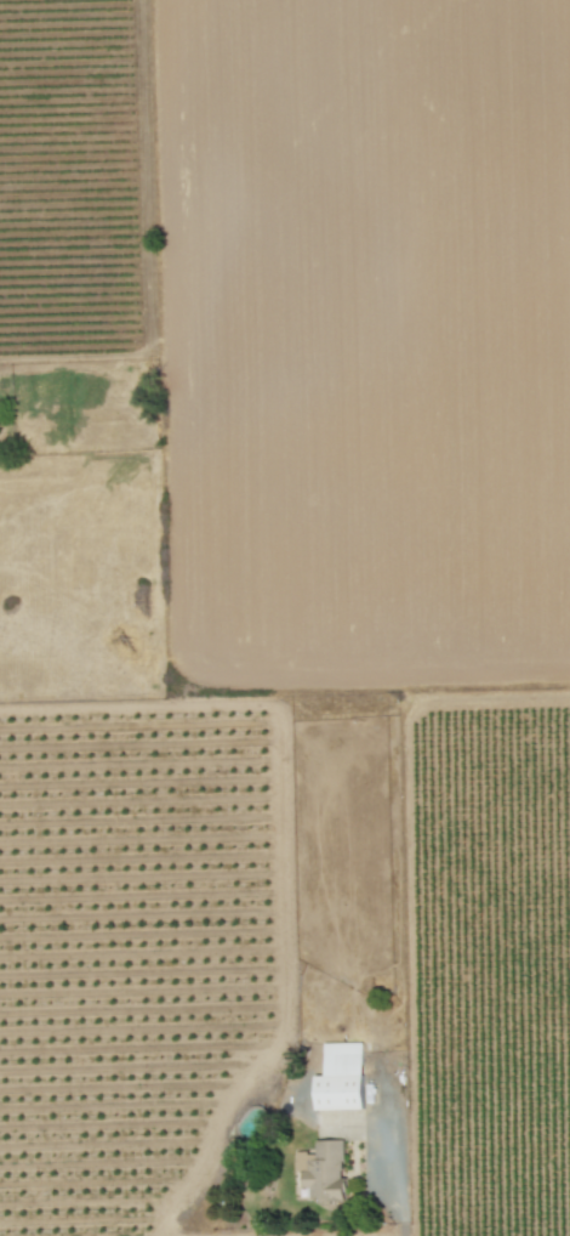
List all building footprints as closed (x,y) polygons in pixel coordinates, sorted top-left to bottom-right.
[(361,1043),(323,1044),(324,1076),(315,1076),(315,1110),(363,1109),(361,1043)] [(315,1141),(315,1153),(295,1153),(296,1172),(301,1171),(302,1189),(310,1189),(310,1201),(345,1200),(342,1140),(315,1141)]
